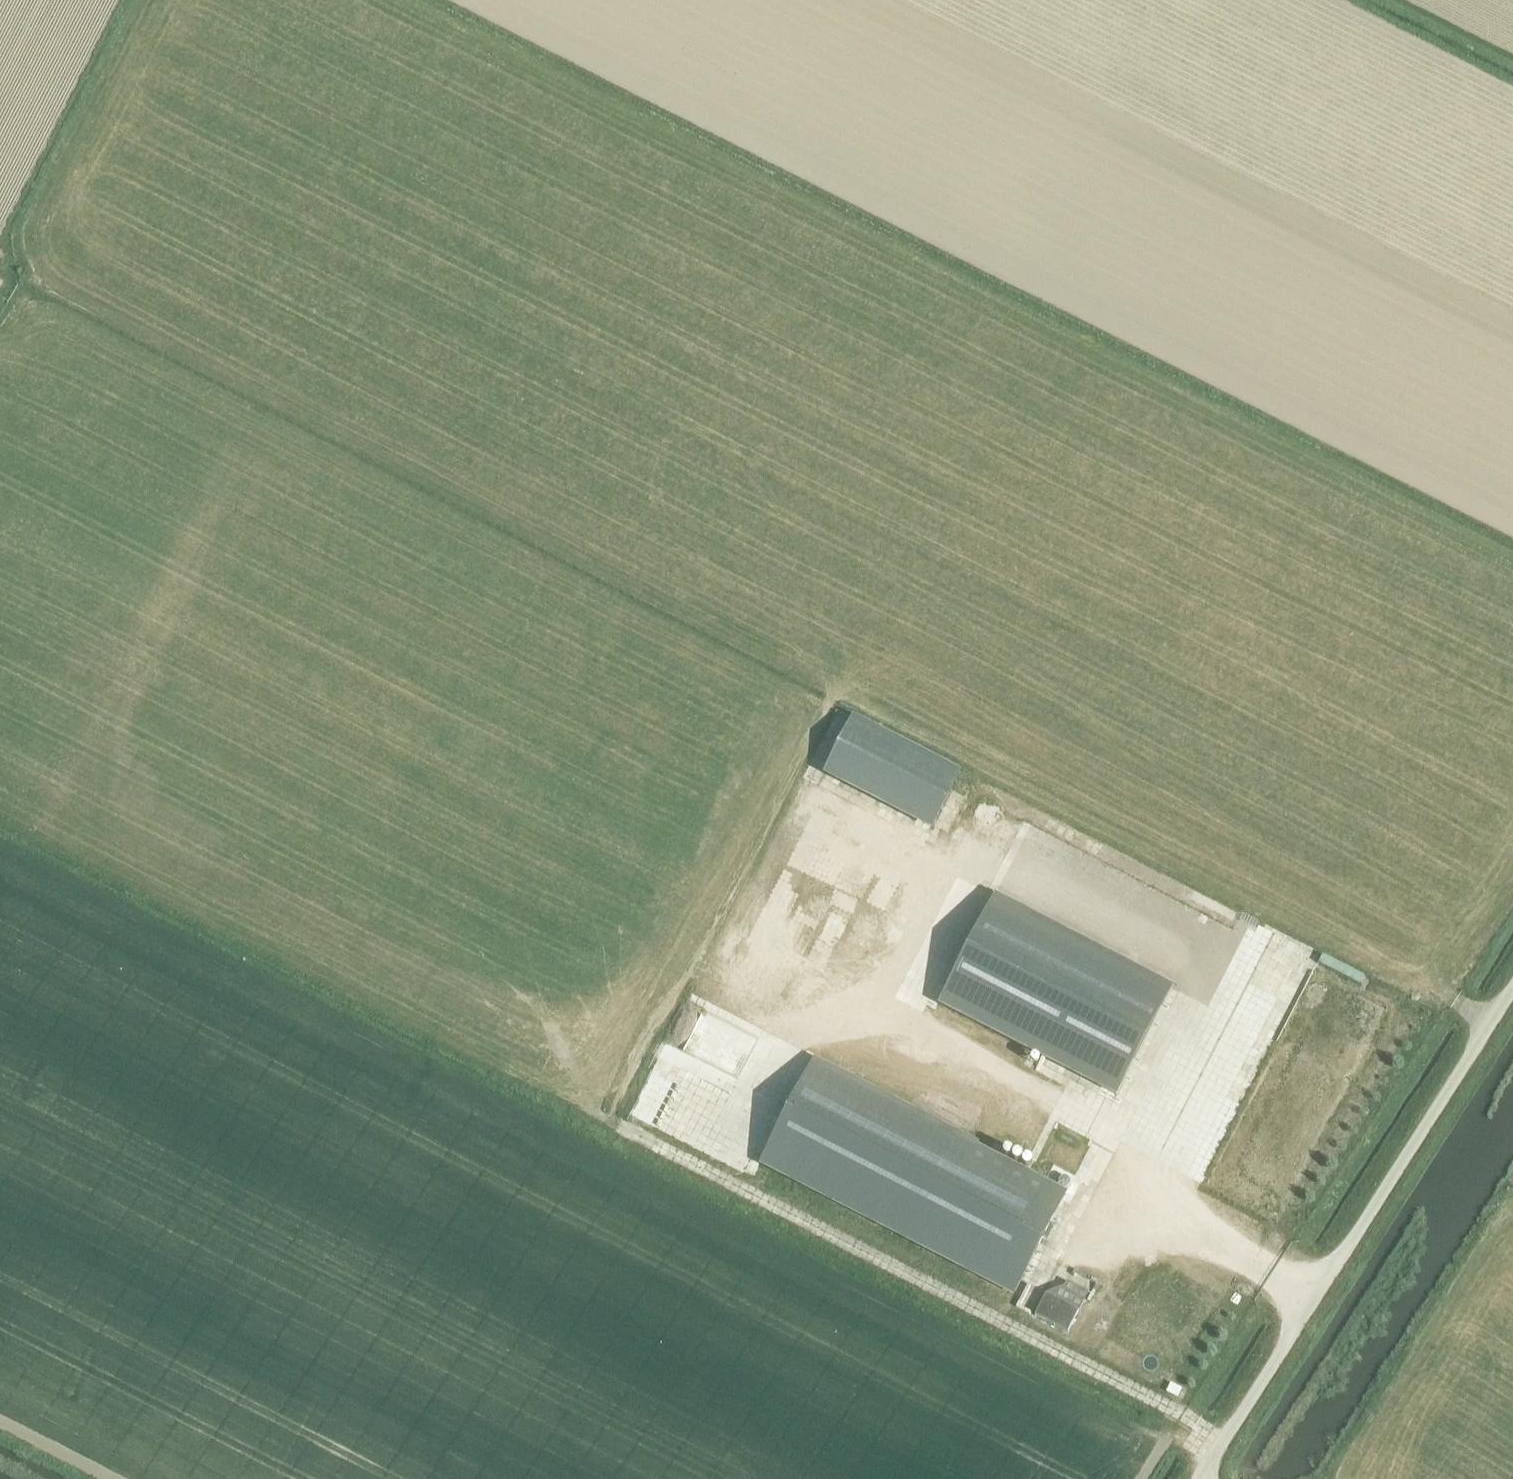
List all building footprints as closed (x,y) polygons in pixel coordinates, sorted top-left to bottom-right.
[(852,720),(824,773),(932,829),(960,776),(852,720)] [(1116,1095),(1171,989),(994,897),(939,1004),(1116,1095)] [(1252,954),(1258,957),(1267,962),(1295,976),(1299,968),(1256,946),(1252,954)] [(1258,957),(1236,1001),(1244,1005),(1267,962),(1258,957)] [(817,1072),(766,1170),(1019,1301),(1070,1203),(817,1072)] [(1046,1296),(1034,1318),(1066,1336),(1084,1303),(1063,1291),(1057,1302),(1046,1296)] [(1170,1383),(1165,1392),(1177,1398),(1181,1389),(1170,1383)]
